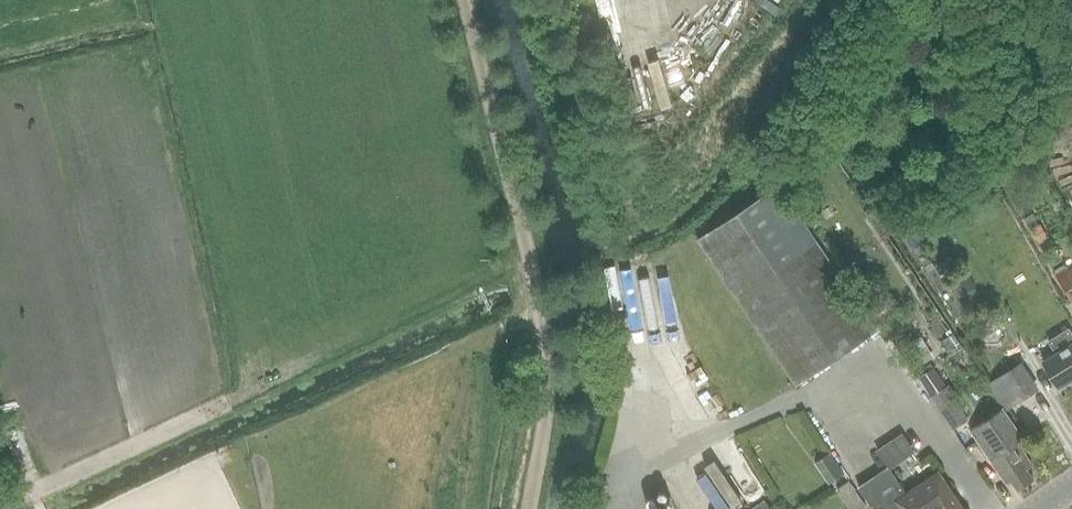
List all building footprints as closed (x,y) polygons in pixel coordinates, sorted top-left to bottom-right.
[(1064,146),(1071,140),(1071,127),(1058,136),(1064,146)] [(697,239),(796,386),(877,331),(779,184),(697,239)] [(1057,273),(1071,299),(1071,271),(1068,273),(1065,268),(1057,273)] [(1025,345),(1043,375),(1050,372),(1058,385),(1071,377),(1071,339),(1062,323),(1025,345)] [(953,430),(968,420),(958,404),(953,398),(957,396),(949,384),(945,386),(929,362),(916,372),(919,376),(918,377),(943,414),(953,430)] [(1038,389),(1021,362),(987,384),(1004,411),(1038,389)] [(1002,409),(971,430),(994,464),(998,461),(1002,467),(997,470),(1006,483),(1011,479),(1017,489),(1033,479),(1027,470),(1033,466),(1010,432),(1015,428),(1002,409)] [(889,469),(890,469),(915,452),(902,433),(876,450),(887,467),(889,469)] [(829,484),(844,474),(830,453),(815,463),(829,484)] [(890,469),(889,469),(887,467),(858,486),(871,505),(880,499),(886,508),(965,508),(940,472),(925,482),(925,481),(907,493),(890,469)] [(866,506),(849,481),(838,488),(852,508),(862,508),(866,506)] [(765,499),(750,508),(772,508),(765,499)]
